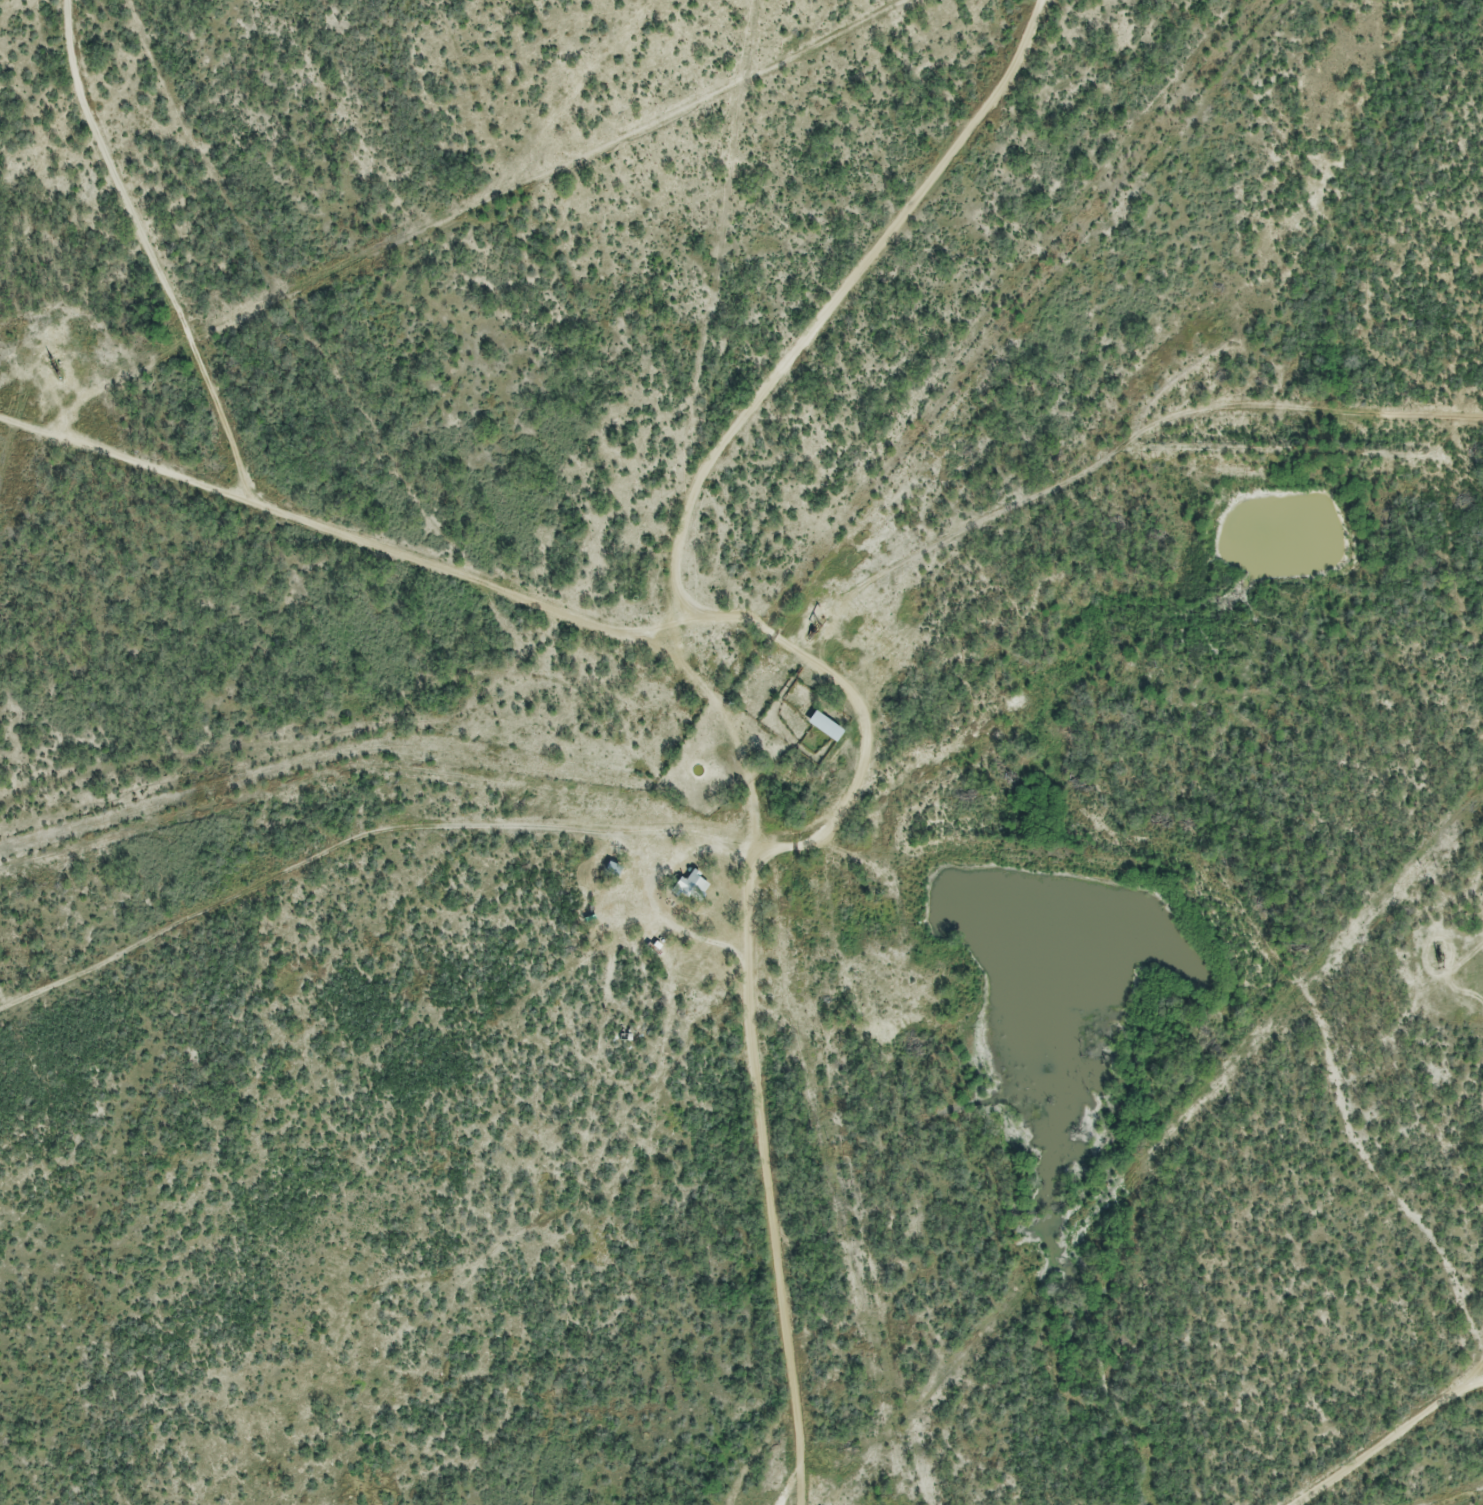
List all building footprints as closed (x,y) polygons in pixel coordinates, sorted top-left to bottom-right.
[(844,729),(836,741),(807,720),(816,709),(844,729)] [(682,876),(684,879),(692,869),(711,885),(696,902),(675,884),(682,876)]
